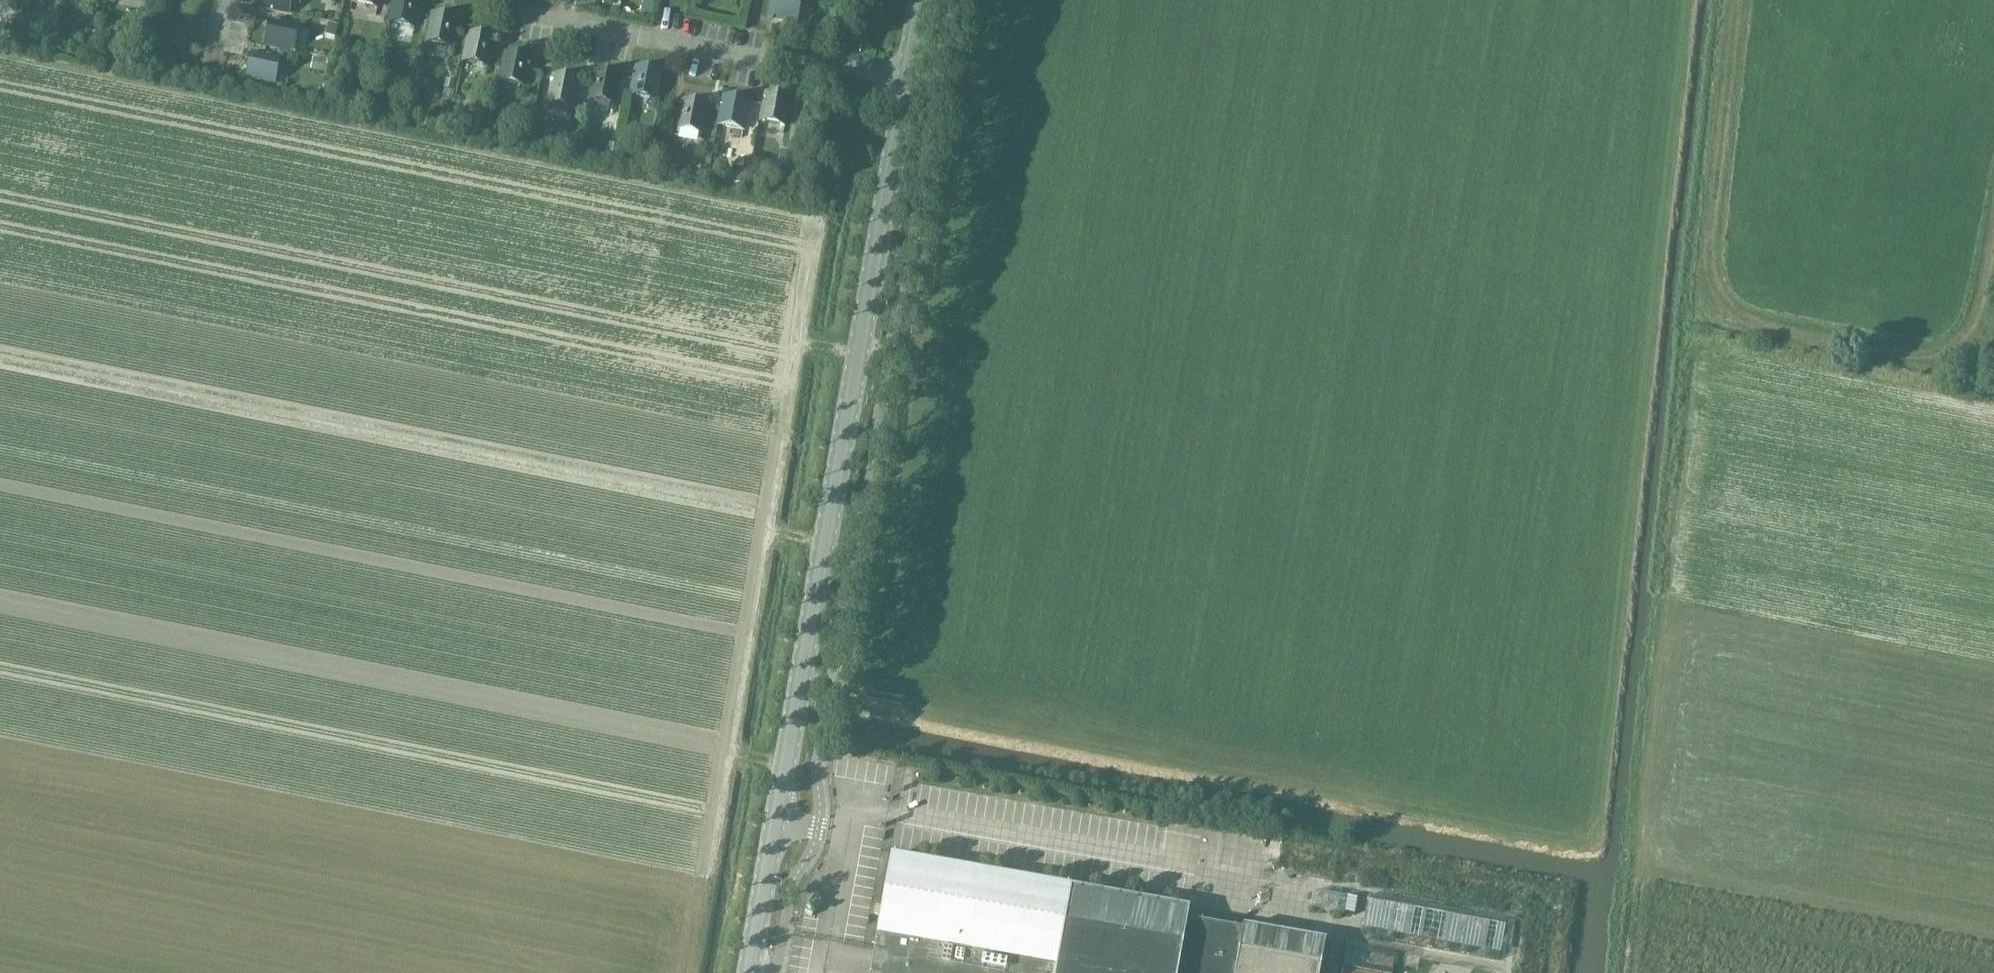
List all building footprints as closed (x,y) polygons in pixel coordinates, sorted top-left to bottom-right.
[(294,0),(265,0),(263,8),(291,13),(294,0)] [(423,0),(397,0),(392,23),(418,28),(423,0)] [(803,0),(775,0),(772,17),(799,22),(803,0)] [(848,8),(834,6),(832,19),(845,22),(848,8)] [(454,48),(459,17),(435,13),(429,44),(454,48)] [(296,50),(301,26),(273,21),(268,45),(296,50)] [(491,69),(498,37),(471,33),(465,63),(491,69)] [(277,84),(282,59),(255,53),(250,79),(277,84)] [(529,87),(535,58),(509,53),(503,81),(529,87)] [(661,100),(666,73),(640,67),(634,94),(661,100)] [(619,104),(624,76),(598,72),(593,100),(619,104)] [(577,107),(582,80),(557,74),(552,102),(577,107)] [(787,127),(793,97),(769,92),(762,122),(787,127)] [(747,129),(752,102),(727,97),(721,124),(747,129)] [(706,133),(712,105),(686,99),(680,128),(706,133)] [(562,138),(560,148),(575,151),(577,141),(562,138)] [(1185,924),(1187,912),(889,858),(869,972),(1318,972),(1323,944),(1241,930),(1240,934),(1227,932),(1185,924)]
